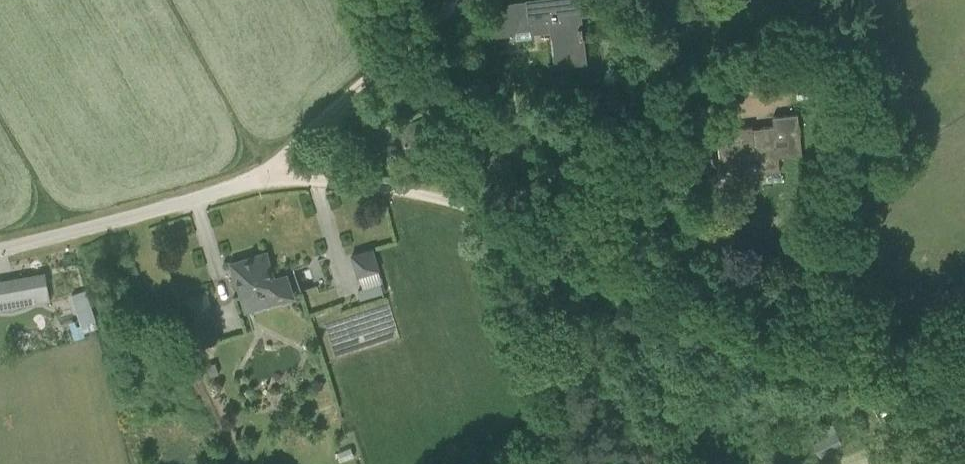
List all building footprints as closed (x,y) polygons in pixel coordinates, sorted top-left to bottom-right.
[(492,36),(515,34),(516,40),(531,38),(531,33),(551,31),(555,65),(585,61),(582,38),(583,38),(580,14),(590,13),(588,0),(532,0),(527,1),(511,3),(511,4),(489,6),(492,36)] [(717,130),(718,143),(720,163),(758,159),(759,174),(780,171),(778,157),(802,154),(798,114),(773,117),(774,126),(752,129),(752,127),(717,130)] [(419,129),(402,136),(408,151),(430,142),(425,127),(424,128),(422,121),(417,123),(419,129)] [(352,255),(358,276),(379,270),(372,249),(352,255)] [(267,289),(271,302),(293,295),(286,274),(274,278),(266,253),(232,263),(242,297),(267,289)] [(37,302),(32,276),(0,282),(0,309),(37,302)] [(85,289),(71,294),(77,313),(92,308),(85,289)] [(335,357),(400,338),(389,300),(323,320),(335,357)] [(214,362),(207,365),(211,376),(218,373),(214,362)] [(881,396),(875,385),(863,391),(870,403),(881,396)] [(825,436),(813,442),(820,456),(831,450),(830,447),(841,442),(832,423),(821,428),(825,436)] [(508,438),(503,441),(506,446),(519,437),(513,429),(505,435),(508,438)]
